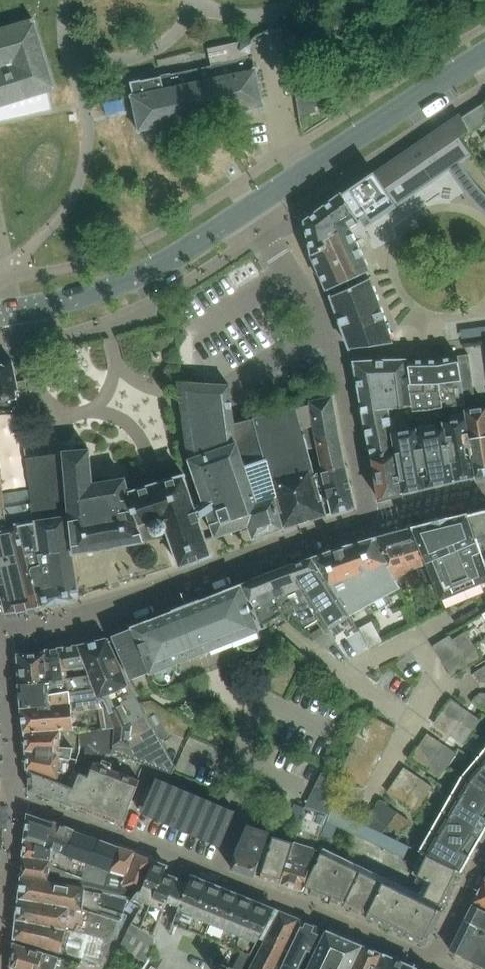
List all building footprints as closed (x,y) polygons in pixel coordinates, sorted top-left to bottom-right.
[(288,47),(291,66),(292,74),(301,128),(301,129),(305,134),(399,73),(393,53),(399,51),(397,45),(391,47),(380,10),(287,37),(286,38),(288,47)] [(0,29),(0,119),(51,106),(47,91),(55,89),(53,83),(50,74),(48,68),(45,59),(46,59),(42,48),(42,49),(39,39),(38,34),(37,34),(35,25),(33,19),(0,29)] [(263,105),(264,105),(264,104),(263,103),(262,103),(255,71),(256,71),(256,70),(257,69),(256,68),(253,69),(252,62),(252,61),(253,61),(252,60),(251,57),(252,56),(250,56),(249,53),(240,51),(242,41),(239,42),(239,41),(237,42),(226,44),(208,48),(211,65),(211,66),(172,74),(171,74),(170,73),(169,73),(169,74),(168,74),(169,74),(162,75),(161,75),(160,75),(160,76),(160,77),(142,81),(142,80),(141,80),(141,79),(139,79),(139,80),(132,82),(132,81),(131,81),(130,81),(130,82),(131,82),(132,86),(131,86),(131,87),(132,87),(134,94),(133,94),(134,95),(133,95),(132,94),(131,94),(131,95),(131,96),(132,96),(132,97),(133,97),(139,128),(139,129),(138,130),(138,131),(139,131),(140,131),(140,130),(141,130),(168,124),(169,124),(169,125),(170,125),(171,124),(171,123),(171,122),(230,110),(231,110),(231,111),(232,112),(233,112),(233,111),(234,110),(261,104),(261,105),(262,105),(263,105)] [(240,51),(249,53),(250,53),(252,43),(250,42),(242,41),(240,51)] [(461,117),(462,118),(469,132),(484,121),(484,102),(461,117)] [(334,199),(305,221),(312,253),(312,254),(316,262),(324,281),(328,289),(329,289),(331,288),(333,294),(338,292),(335,286),(369,270),(348,226),(360,220),(361,219),(364,225),(383,212),(431,179),(449,167),(457,177),(464,172),(457,161),(469,153),(469,152),(459,138),(469,132),(462,118),(461,116),(459,113),(444,122),(412,144),(392,158),(391,159),(361,180),(360,180),(359,181),(360,182),(342,195),(341,194),(334,199)] [(333,294),(331,295),(331,296),(331,297),(342,326),(349,346),(350,348),(366,346),(374,345),(376,345),(392,342),(372,285),(369,278),(338,292),(333,294)] [(409,359),(407,359),(414,411),(427,410),(442,408),(465,403),(464,395),(463,395),(463,390),(462,385),(461,380),(461,375),(460,370),(459,365),(458,360),(458,355),(444,358),(437,359),(409,359)] [(381,360),(369,360),(354,361),(360,393),(365,419),(372,458),(395,453),(388,414),(387,410),(411,408),(412,413),(414,413),(413,411),(414,411),(407,359),(381,360)] [(18,404),(17,392),(19,392),(17,383),(15,371),(13,361),(0,364),(0,411),(19,410),(18,404)] [(180,382),(177,381),(187,459),(188,459),(195,478),(212,527),(215,536),(215,537),(248,525),(253,538),(266,534),(283,528),(280,518),(274,497),(258,502),(254,492),(272,487),(268,471),(249,476),(236,442),(236,437),(235,433),(234,423),(229,384),(199,383),(180,382)] [(25,382),(17,383),(19,392),(26,391),(25,382)] [(310,404),(296,407),(306,443),(310,442),(311,446),(316,445),(322,471),(335,468),(345,466),(343,459),(337,423),(332,396),(328,397),(309,401),(310,404)] [(241,421),(234,423),(235,433),(236,437),(236,442),(249,476),(268,471),(272,487),(274,497),(280,518),(283,528),(295,524),(295,525),(298,524),(298,523),(310,519),(311,520),(314,519),(314,518),(325,514),(323,505),(314,474),(306,443),(296,407),(253,418),(250,419),(241,421)] [(464,410),(465,417),(466,416),(474,466),(476,476),(484,474),(484,407),(464,410)] [(402,492),(426,486),(417,432),(414,413),(412,413),(411,408),(387,410),(388,414),(395,453),(402,492)] [(453,480),(476,476),(474,466),(466,416),(465,417),(443,421),(444,428),(453,480)] [(417,432),(426,486),(453,480),(444,428),(417,432)] [(62,453),(69,517),(72,551),(73,551),(74,553),(77,552),(83,551),(87,550),(93,549),(96,549),(96,548),(103,547),(103,548),(106,547),(112,546),(116,546),(116,545),(122,544),(122,545),(125,544),(132,543),(135,542),(141,541),(145,541),(145,540),(169,535),(179,564),(180,565),(212,553),(206,539),(203,530),(185,476),(130,493),(126,477),(93,482),(90,448),(62,451),(62,453)] [(79,595),(78,589),(72,551),(69,517),(62,453),(25,458),(34,522),(39,562),(29,568),(37,596),(39,605),(39,606),(42,605),(41,604),(47,603),(47,604),(50,603),(53,602),(56,601),(56,602),(59,601),(66,599),(66,600),(69,599),(69,598),(76,597),(76,598),(79,597),(79,596),(79,595)] [(395,453),(372,458),(379,498),(379,499),(402,492),(395,453)] [(335,468),(322,471),(330,503),(333,512),(355,506),(345,466),(335,468)] [(4,509),(0,510),(0,587),(6,612),(28,607),(28,608),(36,606),(36,605),(39,605),(37,596),(29,568),(39,562),(34,522),(8,527),(4,509)] [(468,514),(470,524),(476,541),(484,570),(484,510),(468,514)] [(412,528),(425,563),(426,564),(426,563),(441,599),(468,588),(479,608),(484,604),(484,570),(476,541),(470,524),(468,514),(447,519),(433,522),(413,527),(413,528),(412,528)] [(426,564),(425,563),(412,528),(374,538),(394,578),(412,568),(412,569),(426,564)] [(313,558),(351,615),(400,587),(394,578),(374,538),(348,546),(347,546),(330,551),(331,552),(313,558)] [(350,615),(312,558),(287,566),(319,615),(328,630),(344,619),(350,615)] [(287,566),(266,575),(271,581),(288,610),(292,618),(303,612),(309,621),(319,615),(287,566)] [(433,583),(427,567),(420,569),(426,585),(433,583)] [(274,617),(288,610),(271,581),(266,575),(259,578),(242,584),(246,593),(260,629),(264,628),(266,627),(264,623),(266,622),(274,617)] [(259,630),(241,585),(241,584),(199,601),(199,600),(174,610),(132,627),(133,627),(150,671),(150,672),(200,653),(209,649),(258,630),(259,630)] [(407,604),(400,607),(408,623),(415,619),(407,604)] [(359,629),(350,615),(344,619),(354,633),(359,629)] [(133,627),(112,635),(130,679),(150,671),(133,627)] [(260,629),(259,630),(258,630),(265,648),(276,644),(264,628),(260,629)] [(452,639),(460,652),(473,644),(465,631),(452,639)] [(452,675),(469,665),(460,652),(449,634),(432,644),(452,675)] [(107,638),(78,645),(90,676),(90,677),(95,690),(98,697),(102,695),(103,699),(106,704),(115,727),(115,728),(114,744),(113,750),(113,751),(144,763),(145,764),(158,768),(159,768),(161,761),(165,750),(156,732),(146,715),(144,712),(139,701),(129,685),(128,684),(107,638)] [(460,652),(469,665),(481,657),(473,644),(460,652)] [(78,645),(62,647),(63,657),(65,667),(75,666),(76,679),(90,677),(90,676),(78,645)] [(62,647),(47,650),(47,652),(49,681),(67,679),(65,667),(63,657),(62,647)] [(47,652),(17,654),(19,683),(29,682),(49,681),(47,652)] [(473,672),(479,681),(484,681),(484,665),(473,672)] [(29,682),(19,683),(21,707),(50,705),(49,692),(95,690),(90,677),(76,679),(67,679),(49,681),(29,682)] [(50,705),(21,707),(25,731),(60,729),(72,729),(72,726),(71,710),(98,708),(101,728),(115,727),(106,704),(103,699),(102,695),(98,697),(95,690),(49,692),(50,705)] [(479,692),(473,701),(484,709),(484,692),(479,692)] [(458,723),(467,710),(450,699),(433,724),(450,735),(458,723)] [(467,710),(458,723),(471,731),(480,719),(467,710)] [(394,728),(366,714),(361,725),(371,730),(365,741),(359,753),(353,765),(347,777),(364,786),(394,728)] [(458,723),(450,735),(462,744),(471,731),(458,723)] [(361,725),(356,736),(365,741),(371,730),(361,725)] [(115,728),(80,731),(81,746),(85,745),(85,754),(93,754),(113,753),(113,751),(113,750),(114,744),(115,728)] [(60,729),(25,731),(26,750),(59,752),(58,756),(70,758),(72,747),(59,746),(60,729)] [(435,756),(444,744),(427,733),(410,758),(426,769),(435,756)] [(356,736),(351,748),(359,753),(365,741),(356,736)] [(456,752),(444,744),(435,756),(448,765),(456,752)] [(474,760),(484,767),(484,747),(474,760)] [(346,761),(353,765),(359,753),(351,748),(346,761)] [(59,752),(26,750),(28,769),(68,784),(74,769),(77,760),(70,758),(58,756),(59,752)] [(175,766),(165,750),(161,761),(159,768),(158,768),(172,773),(175,766)] [(435,756),(426,769),(439,778),(448,765),(435,756)] [(474,760),(461,775),(484,792),(484,767),(474,760)] [(347,777),(353,765),(346,761),(340,773),(347,777)] [(27,769),(28,790),(29,790),(52,799),(52,800),(58,802),(58,801),(77,808),(77,807),(95,814),(103,817),(122,824),(124,819),(125,817),(139,780),(94,762),(93,762),(88,775),(76,770),(74,769),(68,784),(68,785),(27,769)] [(386,791),(403,803),(412,790),(420,778),(404,766),(386,791)] [(321,772),(306,803),(328,812),(337,788),(337,787),(321,772)] [(451,793),(484,817),(484,792),(461,775),(451,793)] [(144,789),(146,790),(142,799),(146,801),(142,812),(143,813),(144,811),(153,815),(153,816),(154,817),(155,816),(164,820),(164,821),(165,822),(166,821),(175,825),(175,826),(176,826),(177,825),(186,829),(186,830),(187,831),(188,830),(197,834),(196,835),(198,836),(198,835),(208,839),(207,840),(209,840),(209,839),(219,843),(218,845),(220,846),(230,822),(229,822),(234,812),(235,810),(233,810),(233,811),(217,804),(212,802),(211,801),(211,802),(201,798),(201,797),(200,797),(190,793),(190,792),(189,792),(189,793),(179,789),(180,788),(178,787),(178,788),(168,784),(169,783),(167,783),(157,779),(158,778),(157,777),(153,785),(149,783),(147,782),(146,783),(145,783),(144,784),(144,785),(143,786),(143,787),(143,788),(144,788),(144,789)] [(433,786),(420,778),(412,790),(424,799),(433,786)] [(412,790),(403,803),(415,811),(424,799),(412,790)] [(441,811),(480,838),(484,829),(484,817),(451,793),(441,811)] [(388,824),(397,812),(380,800),(372,813),(388,824)] [(293,841),(280,883),(302,890),(316,847),(320,836),(321,836),(330,812),(328,812),(306,803),(305,807),(300,818),(297,826),(299,826),(294,841),(293,841)] [(295,803),(291,815),(300,818),(305,807),(295,803)] [(332,808),(327,820),(333,823),(335,818),(338,811),(332,808)] [(338,811),(335,818),(346,823),(349,817),(338,811)] [(441,811),(431,829),(470,856),(480,838),(441,811)] [(401,833),(409,820),(397,812),(388,824),(401,833)] [(27,813),(24,837),(67,853),(74,830),(56,823),(27,813)] [(291,815),(288,822),(297,826),(300,818),(291,815)] [(231,867),(255,875),(257,868),(266,842),(274,819),(264,816),(262,822),(250,819),(238,847),(232,867),(231,867)] [(346,823),(344,828),(350,831),(356,820),(349,817),(346,823)] [(327,820),(324,827),(334,832),(338,825),(335,824),(333,823),(327,820)] [(356,820),(350,831),(357,834),(359,829),(362,823),(356,820)] [(362,823),(359,829),(370,834),(373,828),(362,823)] [(324,827),(322,834),(331,839),(334,832),(324,827)] [(370,834),(368,839),(374,842),(379,831),(373,828),(370,834)] [(419,850),(421,852),(461,871),(470,856),(431,829),(419,850)] [(74,830),(67,853),(74,856),(91,862),(92,863),(97,849),(101,840),(74,830)] [(379,831),(374,842),(380,845),(386,834),(379,831)] [(386,834),(380,845),(386,848),(389,844),(392,837),(386,834)] [(273,835),(270,843),(260,876),(280,883),(292,841),(273,835)] [(392,837),(389,844),(400,849),(403,843),(397,840),(392,837)] [(24,838),(23,857),(33,858),(50,860),(51,849),(24,838)] [(97,849),(92,863),(110,869),(115,855),(119,846),(101,839),(101,840),(97,849)] [(400,849),(397,854),(404,857),(409,846),(403,843),(400,849)] [(115,855),(110,869),(126,875),(131,861),(134,852),(119,846),(115,855)] [(126,875),(121,891),(130,895),(134,897),(139,890),(141,891),(142,889),(153,860),(134,852),(131,861),(126,875)] [(321,897),(339,860),(321,852),(302,890),(321,897)] [(461,871),(421,852),(426,855),(417,875),(430,881),(423,895),(444,905),(460,874),(461,871)] [(23,857),(22,875),(49,879),(50,860),(33,858),(23,857)] [(134,897),(130,901),(140,908),(132,921),(142,928),(164,873),(167,865),(153,860),(142,889),(141,891),(139,890),(134,897)] [(339,860),(321,897),(338,903),(341,904),(358,870),(339,860)] [(341,904),(367,916),(425,945),(442,910),(358,870),(341,904)] [(164,873),(142,928),(154,935),(164,910),(168,901),(179,905),(187,885),(176,880),(177,878),(164,873)] [(22,875),(19,898),(29,900),(82,910),(119,921),(130,895),(120,893),(84,887),(48,881),(22,875)] [(177,909),(173,921),(189,928),(208,882),(192,875),(187,885),(179,905),(177,909)] [(471,902),(472,903),(480,907),(484,910),(484,879),(471,902)] [(208,882),(189,928),(205,934),(224,888),(208,882)] [(224,888),(205,934),(221,941),(240,894),(224,888)] [(240,894),(221,941),(236,947),(255,901),(240,894)] [(19,898),(16,919),(88,935),(89,933),(111,939),(119,921),(82,910),(29,900),(19,898)] [(255,901),(236,947),(242,949),(250,952),(256,941),(257,942),(274,908),(255,901)] [(450,950),(461,955),(484,967),(484,910),(480,907),(472,903),(473,904),(465,919),(450,950)] [(299,919),(280,911),(257,955),(250,968),(274,968),(299,919)] [(16,919),(14,938),(81,959),(88,935),(16,919)] [(274,968),(307,968),(327,930),(326,930),(321,928),(322,928),(299,919),(274,968)] [(131,923),(119,946),(146,962),(150,956),(152,956),(153,954),(153,953),(154,935),(142,928),(132,921),(131,923)] [(307,968),(351,968),(359,954),(362,945),(327,930),(307,968)] [(11,966),(20,968),(67,968),(70,961),(15,943),(14,942),(11,966)] [(351,968),(376,968),(378,963),(382,954),(362,945),(359,954),(351,968)] [(257,955),(242,949),(233,968),(250,968),(257,955)] [(164,959),(154,953),(145,968),(158,968),(164,959)] [(416,968),(415,968),(384,954),(384,955),(383,954),(380,964),(377,968),(416,968)]
